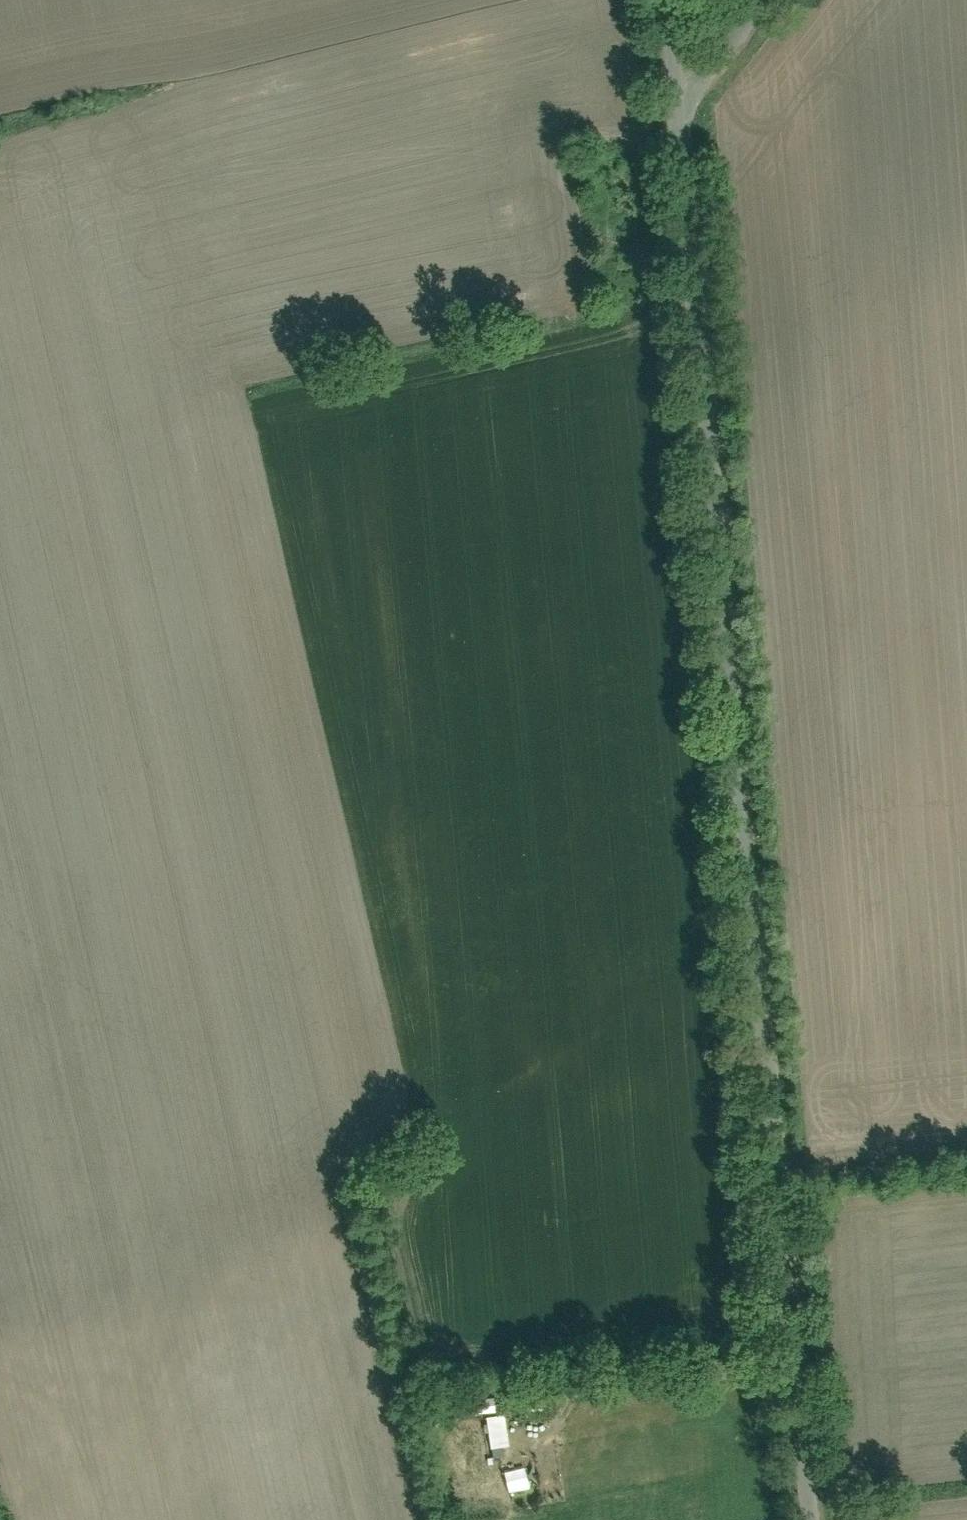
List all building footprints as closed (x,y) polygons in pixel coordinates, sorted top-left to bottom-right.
[(492,1416),(498,1448),(515,1445),(509,1413),(492,1416)] [(508,1473),(515,1493),(536,1485),(529,1465),(508,1473)]
